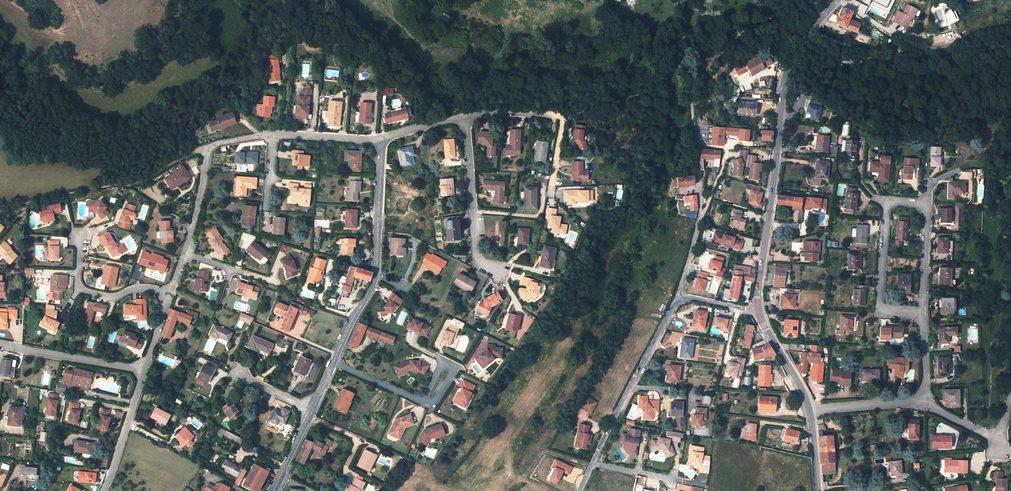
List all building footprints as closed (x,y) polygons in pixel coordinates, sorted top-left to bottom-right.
[(912,18),(917,10),(907,4),(902,13),(901,12),(896,22),(904,27),(909,17),(911,18),(912,18)] [(842,7),(835,24),(856,33),(859,26),(848,21),(849,19),(852,12),(842,7)] [(946,13),(950,20),(957,17),(953,10),(946,13)] [(277,56),(268,57),(270,75),(271,82),(280,81),(279,70),(278,60),(277,60),(277,56)] [(748,71),(750,77),(763,69),(761,64),(760,62),(758,57),(734,68),(738,76),(740,75),(739,73),(747,69),(748,71)] [(763,63),(765,68),(772,64),(769,57),(762,61),(763,63)] [(274,98),(264,97),(263,106),(259,105),(257,105),(257,110),(258,111),(257,116),(270,117),(270,113),(271,106),(272,107),(274,107),(274,98)] [(310,98),(298,97),(297,106),(296,106),(296,114),(299,114),(298,118),(308,119),(310,98)] [(339,127),(342,103),(330,102),(328,112),(330,112),(329,118),(328,126),(339,127)] [(754,116),(755,103),(739,102),(738,115),(754,116)] [(360,103),(359,123),(367,124),(368,120),(370,120),(371,104),(360,103)] [(821,107),(808,104),(806,112),(811,113),(810,118),(817,120),(821,107)] [(840,109),(826,105),(825,110),(838,114),(840,109)] [(411,115),(409,108),(406,109),(391,113),(385,115),(386,119),(385,119),(386,124),(393,122),(408,118),(408,117),(411,115)] [(236,123),(234,116),(223,119),(223,118),(211,122),(214,130),(220,128),(220,127),(225,125),(226,127),(236,123)] [(582,135),(583,131),(584,131),(585,126),(576,125),(576,130),(574,130),(573,137),(575,137),(575,140),(577,144),(579,151),(585,149),(584,145),(582,141),(583,135),(582,135)] [(711,145),(723,146),(723,134),(739,136),(739,140),(747,141),(748,140),(748,138),(748,135),(749,130),(712,127),(711,145)] [(520,130),(510,130),(510,146),(506,147),(506,152),(515,152),(515,154),(519,154),(520,146),(518,146),(518,144),(520,144),(520,130)] [(761,140),(772,141),(772,132),(762,131),(762,134),(761,140)] [(488,146),(487,155),(494,156),(495,147),(491,147),(492,143),(492,138),(489,138),(489,133),(479,132),(478,142),(483,143),(483,146),(488,146)] [(829,136),(817,135),(816,146),(815,151),(827,152),(829,136)] [(444,141),(445,158),(455,158),(453,140),(444,141)] [(849,163),(850,156),(855,156),(857,141),(846,140),(846,141),(844,155),(844,163),(849,163)] [(539,142),(538,150),(536,149),(534,160),(545,161),(548,143),(539,142)] [(412,147),(399,150),(403,166),(411,164),(410,157),(412,156),(413,156),(412,147)] [(939,148),(931,147),(930,166),(939,166),(939,148)] [(294,160),(293,165),(298,166),(303,166),(308,167),(309,156),(303,156),(303,151),(292,150),(292,154),(294,155),(294,160)] [(700,170),(703,170),(702,159),(713,160),(713,158),(715,158),(712,167),(718,167),(720,155),(720,152),(700,150),(700,159),(699,159),(700,170)] [(732,176),(741,177),(744,161),(747,161),(748,156),(749,151),(745,151),(741,150),(740,158),(732,161),(734,165),(732,176)] [(361,152),(345,151),(345,161),(348,161),(351,161),(350,171),(360,172),(361,152)] [(235,153),(234,163),(257,164),(258,153),(254,152),(254,155),(241,155),(241,154),(235,153)] [(746,167),(750,168),(748,179),(757,181),(758,171),(761,172),(762,165),(759,165),(755,164),(756,162),(756,157),(748,156),(747,161),(746,167)] [(888,182),(889,163),(890,156),(880,156),(880,162),(871,162),(870,172),(872,172),(879,172),(878,176),(878,181),(888,182)] [(919,159),(904,159),(904,169),(902,169),(901,179),(911,179),(912,167),(918,168),(919,159)] [(819,184),(820,178),(827,178),(828,162),(818,161),(816,172),(811,172),(809,183),(819,184)] [(573,163),(572,181),(582,182),(582,173),(582,163),(573,163)] [(190,178),(183,167),(164,178),(165,180),(167,179),(172,187),(179,183),(180,184),(190,178)] [(694,175),(677,178),(678,186),(685,185),(695,184),(694,175)] [(347,191),(346,200),(357,201),(358,192),(360,193),(361,182),(360,182),(360,177),(349,176),(349,181),(350,181),(350,191),(347,191)] [(237,178),(236,196),(246,196),(246,188),(256,188),(256,178),(237,178)] [(171,189),(180,184),(179,183),(172,187),(167,179),(165,180),(171,189)] [(453,179),(440,180),(441,196),(453,195),(452,188),(453,188),(453,179)] [(504,182),(484,180),(483,189),(495,190),(497,190),(496,201),(503,201),(504,182)] [(964,197),(965,183),(948,182),(948,198),(955,198),(955,197),(964,197)] [(402,186),(400,190),(418,200),(419,199),(420,200),(423,193),(421,191),(420,192),(413,189),(413,187),(411,186),(410,187),(401,183),(400,185),(402,186)] [(292,200),(303,201),(303,203),(303,205),(309,205),(310,200),(310,190),(304,190),(298,189),(298,184),(289,184),(288,189),(293,189),(292,200)] [(746,189),(751,190),(750,195),(752,196),(750,204),(758,206),(761,193),(758,192),(760,187),(747,184),(746,189)] [(676,193),(684,194),(685,185),(678,186),(676,193)] [(525,187),(525,208),(537,208),(537,187),(525,187)] [(846,193),(844,208),(845,208),(844,211),(853,213),(854,209),(855,209),(857,194),(854,194),(854,192),(855,189),(847,188),(847,193),(846,193)] [(568,192),(561,192),(562,202),(565,202),(565,205),(569,205),(569,202),(572,202),(586,201),(585,199),(590,199),(589,191),(581,192),(581,193),(579,193),(579,192),(576,192),(576,191),(568,191),(568,192)] [(698,209),(696,195),(684,196),(685,203),(690,202),(691,210),(698,209)] [(800,211),(808,211),(808,198),(802,197),(802,198),(776,195),(775,204),(792,206),(791,216),(800,217),(800,211)] [(408,207),(411,202),(404,198),(403,200),(402,199),(396,210),(404,215),(406,211),(408,207)] [(95,202),(90,202),(89,207),(88,207),(88,212),(94,213),(96,211),(99,214),(98,215),(102,218),(107,213),(104,209),(106,208),(98,201),(96,203),(95,202)] [(53,215),(52,214),(61,212),(60,204),(48,207),(48,210),(40,212),(41,218),(44,220),(47,219),(47,221),(54,220),(53,215)] [(122,214),(122,216),(121,217),(117,227),(128,230),(130,227),(127,226),(128,223),(129,223),(130,219),(131,220),(133,219),(134,218),(135,217),(135,216),(134,214),(133,213),(132,213),(134,207),(125,204),(123,210),(121,214),(122,214)] [(244,206),(243,216),(245,216),(244,226),(254,227),(256,207),(244,206)] [(548,207),(547,216),(549,216),(551,216),(550,221),(549,226),(553,227),(552,231),(562,233),(563,226),(559,226),(559,223),(560,216),(555,216),(556,208),(548,207)] [(951,208),(941,208),(940,223),(951,223),(951,208)] [(742,212),(733,209),(732,214),(734,215),(733,221),(730,220),(729,225),(731,226),(737,228),(736,228),(743,230),(745,221),(738,219),(739,216),(740,216),(742,212)] [(346,210),(345,228),(356,228),(357,211),(346,210)] [(283,235),(285,219),(275,218),(274,222),(273,234),(283,235)] [(458,220),(446,222),(447,241),(453,240),(453,238),(457,238),(457,232),(459,232),(458,220)] [(169,228),(169,221),(159,222),(160,232),(162,232),(162,237),(163,242),(174,242),(173,231),(172,231),(170,231),(169,228)] [(898,221),(897,237),(897,240),(895,240),(895,245),(899,245),(901,245),(902,240),(907,241),(907,239),(908,222),(907,222),(899,221),(898,221)] [(495,239),(504,239),(505,222),(496,222),(495,239)] [(563,226),(562,233),(565,233),(567,224),(559,223),(559,226),(563,226)] [(868,225),(857,225),(857,226),(856,234),(856,244),(867,244),(867,236),(865,236),(865,234),(867,234),(868,225)] [(519,228),(518,243),(528,244),(529,229),(519,228)] [(220,242),(217,237),(219,236),(215,229),(213,230),(206,234),(210,239),(211,240),(211,241),(209,242),(214,251),(215,250),(218,255),(226,250),(223,245),(222,245),(220,242)] [(714,233),(713,238),(714,238),(716,241),(716,243),(722,244),(722,243),(724,244),(732,246),(732,247),(741,249),(743,242),(734,240),(734,238),(714,233)] [(114,244),(109,234),(99,239),(103,247),(106,246),(107,249),(109,248),(110,251),(108,251),(112,257),(117,255),(117,256),(122,253),(118,246),(117,246),(115,243),(114,244)] [(948,239),(938,238),(937,253),(947,253),(948,239)] [(342,239),(341,254),(352,255),(352,247),(353,240),(342,239)] [(404,239),(390,239),(390,247),(392,248),(391,253),(395,254),(395,255),(401,255),(401,253),(405,254),(405,248),(404,248),(402,248),(402,245),(404,245),(404,239)] [(17,256),(11,250),(11,249),(4,242),(0,247),(0,251),(5,256),(4,257),(3,257),(10,264),(17,256)] [(49,247),(48,259),(58,259),(58,247),(58,242),(50,242),(50,247),(49,247)] [(266,254),(252,242),(247,249),(252,253),(250,255),(256,260),(257,259),(259,261),(266,254)] [(819,252),(819,247),(812,247),(813,243),(806,242),(806,248),(803,247),(803,251),(802,250),(802,254),(801,261),(817,262),(818,252),(819,252)] [(551,268),(555,249),(544,246),(542,256),(543,257),(541,266),(551,268)] [(143,253),(140,263),(139,265),(147,268),(147,266),(155,269),(155,270),(164,273),(168,262),(160,258),(160,257),(151,254),(151,255),(143,253)] [(861,254),(848,253),(848,269),(860,269),(861,254)] [(432,267),(434,268),(432,271),(439,275),(440,275),(443,268),(444,269),(447,263),(432,255),(431,256),(427,254),(423,262),(427,264),(427,266),(431,268),(432,267)] [(295,271),(292,262),(291,262),(288,256),(281,259),(279,260),(280,262),(282,266),(282,265),(286,274),(287,274),(289,278),(296,276),(294,271),(295,271)] [(701,265),(711,267),(712,260),(702,258),(701,265)] [(322,272),(325,262),(316,259),(313,269),(311,268),(307,280),(310,281),(312,283),(311,284),(314,285),(314,284),(321,280),(319,276),(321,272),(322,272)] [(776,263),(774,286),(784,286),(785,270),(789,271),(790,265),(776,263)] [(105,265),(103,274),(101,284),(105,285),(114,287),(118,268),(105,265)] [(698,279),(697,284),(706,286),(705,291),(709,292),(710,284),(707,284),(711,267),(701,265),(699,275),(698,279)] [(750,268),(734,265),(729,290),(724,289),(723,297),(736,300),(740,280),(754,282),(755,274),(749,273),(750,268)] [(348,296),(354,277),(370,282),(372,273),(371,273),(372,272),(371,271),(370,272),(351,267),(345,286),(344,286),(341,294),(346,295),(348,296)] [(951,269),(940,268),(940,276),(939,284),(950,284),(951,269)] [(207,281),(209,273),(200,271),(198,279),(196,279),(195,284),(196,284),(195,289),(195,290),(200,291),(200,290),(205,291),(206,286),(205,285),(202,285),(203,280),(206,281),(207,281)] [(476,283),(459,274),(456,279),(458,281),(456,285),(463,289),(464,288),(471,291),(476,283)] [(910,275),(898,275),(898,292),(909,292),(910,275)] [(66,285),(66,276),(51,276),(50,276),(50,290),(54,290),(54,300),(61,300),(61,289),(61,285),(64,285),(66,285)] [(530,298),(537,296),(541,294),(539,291),(541,286),(538,286),(538,284),(533,283),(534,280),(525,277),(523,284),(530,286),(529,288),(526,290),(521,289),(520,289),(521,297),(525,301),(529,300),(530,298)] [(253,288),(239,283),(236,294),(249,298),(249,297),(255,299),(259,289),(253,287),(253,288)] [(857,289),(854,289),(853,305),(864,306),(865,290),(867,290),(867,286),(857,285),(857,289)] [(787,295),(782,295),(782,298),(780,298),(779,307),(793,308),(794,296),(794,293),(800,293),(800,290),(795,290),(787,289),(787,295)] [(393,294),(388,301),(389,301),(388,303),(389,304),(387,306),(386,306),(384,308),(380,309),(381,317),(386,316),(389,313),(391,310),(393,312),(402,300),(393,294)] [(481,302),(476,311),(487,316),(492,306),(499,302),(494,294),(484,300),(483,303),(481,302)] [(952,298),(940,299),(940,314),(953,313),(952,298)] [(146,320),(145,300),(136,300),(136,306),(132,306),(124,306),(125,315),(132,315),(132,316),(136,316),(141,316),(141,320),(146,320)] [(106,306),(88,302),(83,324),(89,325),(93,313),(95,314),(95,311),(105,313),(106,306)] [(280,329),(288,333),(297,312),(298,309),(302,311),(301,313),(305,315),(308,309),(292,302),(291,303),(289,307),(285,317),(280,329)] [(278,303),(273,312),(285,317),(289,307),(278,303)] [(55,322),(57,311),(46,309),(45,316),(40,326),(54,332),(58,324),(55,323),(55,322)] [(0,313),(0,329),(8,329),(8,323),(6,323),(6,321),(7,321),(7,318),(17,318),(17,310),(7,310),(7,313),(0,313)] [(176,320),(179,313),(171,310),(161,336),(169,339),(176,320)] [(185,315),(183,322),(189,325),(192,318),(196,319),(197,314),(187,310),(186,314),(185,315)] [(706,312),(695,311),(692,327),(703,329),(706,312)] [(185,315),(179,313),(176,320),(183,322),(185,315)] [(509,314),(506,329),(517,332),(520,317),(509,314)] [(240,320),(250,325),(251,321),(248,320),(243,318),(240,316),(239,316),(234,329),(236,330),(240,320)] [(729,332),(732,320),(727,318),(727,319),(715,316),(713,325),(722,327),(725,328),(724,331),(729,332)] [(840,330),(836,330),(835,334),(843,334),(843,330),(852,331),(853,317),(841,316),(840,330)] [(431,327),(410,318),(407,326),(410,327),(410,328),(415,330),(419,332),(418,333),(423,335),(425,332),(428,333),(431,327)] [(797,321),(784,320),(783,336),(796,337),(797,321)] [(358,323),(348,345),(357,349),(363,334),(382,341),(381,342),(385,344),(386,343),(393,346),(395,343),(393,342),(395,338),(366,327),(367,326),(358,323)] [(232,333),(214,325),(209,335),(218,339),(219,337),(228,342),(232,333)] [(459,328),(451,325),(448,332),(445,331),(440,344),(449,347),(452,339),(453,334),(456,335),(459,328)] [(746,325),(743,341),(739,340),(738,344),(739,344),(742,344),(742,347),(748,348),(748,347),(752,326),(746,325)] [(189,339),(193,327),(189,326),(188,327),(184,337),(189,339)] [(885,328),(880,328),(879,339),(889,340),(889,338),(889,336),(895,336),(895,338),(900,338),(901,328),(890,327),(890,329),(885,328)] [(947,328),(938,328),(938,334),(939,334),(939,339),(938,339),(939,343),(948,343),(948,335),(956,335),(956,328),(947,328)] [(126,342),(128,343),(128,345),(136,348),(137,341),(142,343),(143,340),(138,338),(134,337),(135,335),(123,332),(122,338),(122,339),(123,343),(126,342)] [(273,345),(252,336),(247,347),(256,351),(257,349),(269,354),(273,345)] [(693,340),(682,338),(680,357),(691,358),(693,340)] [(761,348),(752,350),(753,358),(751,359),(751,361),(767,356),(768,360),(777,357),(768,343),(761,348)] [(494,345),(487,345),(487,349),(482,353),(483,354),(479,357),(479,356),(475,359),(480,364),(483,362),(486,365),(495,357),(502,357),(502,348),(494,348),(494,345)] [(799,373),(801,377),(805,375),(806,362),(812,362),(811,379),(812,381),(818,381),(819,373),(822,373),(823,363),(819,363),(820,354),(821,354),(821,347),(811,346),(810,353),(801,353),(799,373)] [(728,373),(728,375),(735,377),(736,374),(741,375),(745,358),(736,356),(734,364),(731,363),(731,362),(727,361),(726,369),(729,370),(728,373)] [(297,364),(294,372),(304,376),(311,361),(301,357),(298,361),(297,364)] [(908,358),(889,357),(888,366),(895,366),(895,368),(894,376),(902,377),(902,372),(907,372),(908,358)] [(400,364),(404,371),(409,368),(410,369),(413,367),(423,367),(427,370),(432,362),(425,358),(413,358),(413,360),(411,360),(410,358),(400,364)] [(948,358),(937,358),(938,376),(949,375),(948,358)] [(2,359),(0,374),(0,375),(12,377),(13,370),(10,369),(11,367),(12,360),(2,359)] [(409,368),(404,371),(400,364),(398,366),(403,374),(410,369),(409,368)] [(198,377),(197,379),(207,384),(214,370),(204,365),(200,373),(198,377)] [(680,366),(668,365),(666,381),(678,382),(680,366)] [(772,374),(770,374),(770,366),(759,365),(759,385),(769,385),(770,381),(772,382),(772,374)] [(93,374),(74,369),(73,372),(66,370),(64,378),(59,377),(56,392),(64,394),(65,387),(69,388),(76,390),(76,389),(81,390),(82,390),(83,390),(84,389),(88,390),(89,385),(89,386),(93,374)] [(841,370),(832,370),(831,382),(840,383),(839,384),(839,385),(849,386),(850,373),(841,372),(841,370)] [(878,370),(861,370),(861,381),(878,381),(878,370)] [(459,395),(455,403),(465,408),(467,402),(475,386),(463,380),(460,388),(462,389),(459,395)] [(339,397),(334,407),(341,410),(344,411),(348,402),(350,403),(354,394),(344,390),(340,397),(339,397)] [(958,390),(943,390),(943,401),(948,401),(948,407),(959,406),(958,390)] [(48,392),(46,414),(57,415),(60,394),(48,392)] [(597,402),(587,396),(581,407),(591,412),(597,402)] [(647,397),(639,397),(638,408),(640,408),(643,411),(646,414),(646,419),(653,419),(653,412),(659,412),(659,401),(649,401),(649,402),(646,402),(647,397)] [(775,398),(759,397),(759,411),(774,412),(774,407),(776,407),(776,400),(775,400),(775,398)] [(231,401),(221,409),(232,422),(241,414),(231,401)] [(682,403),(671,402),(670,412),(668,412),(668,416),(681,417),(682,403)] [(77,404),(70,403),(69,410),(70,410),(68,423),(77,424),(79,411),(76,411),(77,404)] [(22,408),(10,407),(9,417),(8,421),(9,421),(9,424),(19,426),(21,411),(22,408)] [(170,415),(156,408),(151,417),(158,421),(159,419),(166,423),(170,415)] [(284,424),(288,416),(287,415),(289,411),(282,408),(281,412),(274,409),(269,421),(277,425),(279,421),(284,424)] [(695,415),(692,415),(692,427),(701,428),(701,420),(703,420),(703,416),(706,416),(706,409),(696,408),(695,415)] [(108,411),(101,409),(99,416),(101,416),(98,429),(106,431),(110,418),(107,417),(108,411)] [(21,428),(23,411),(21,411),(19,426),(9,424),(9,421),(8,421),(9,417),(5,416),(5,418),(7,418),(6,421),(5,421),(5,427),(21,428)] [(410,414),(396,420),(397,423),(395,424),(395,425),(394,425),(389,434),(397,438),(401,431),(405,429),(405,428),(414,424),(410,414)] [(378,422),(371,417),(366,425),(370,428),(371,427),(374,429),(378,422)] [(745,433),(744,439),(754,440),(755,432),(754,432),(755,424),(756,424),(757,419),(745,418),(745,424),(747,424),(747,429),(746,433),(745,433)] [(918,420),(905,420),(905,429),(909,429),(909,438),(918,437),(918,420)] [(590,424),(581,422),(579,431),(579,433),(581,434),(580,437),(579,437),(578,442),(580,446),(586,447),(588,442),(591,443),(593,433),(592,433),(588,432),(589,431),(590,424)] [(427,440),(430,439),(435,438),(435,439),(445,435),(441,424),(426,429),(427,432),(422,433),(419,441),(426,444),(427,440)] [(831,446),(830,436),(822,437),(821,432),(825,431),(825,426),(821,427),(817,428),(819,453),(832,451),(833,451),(832,446),(831,446)] [(179,438),(180,440),(179,441),(184,447),(186,444),(191,440),(194,437),(185,427),(176,435),(179,438)] [(782,429),(780,440),(788,442),(788,443),(797,445),(800,432),(782,428),(782,429)] [(401,431),(397,438),(400,440),(405,429),(401,431)] [(640,430),(630,429),(628,435),(622,434),(621,441),(624,442),(623,448),(627,454),(628,453),(632,450),(636,450),(637,445),(636,445),(637,439),(638,440),(640,430)] [(223,435),(240,444),(242,440),(225,431),(223,435)] [(680,437),(681,434),(668,431),(666,440),(658,438),(657,441),(652,440),(650,449),(656,450),(656,448),(663,449),(668,450),(669,453),(673,451),(671,445),(669,445),(670,440),(679,442),(680,437)] [(950,436),(934,437),(934,448),(950,448),(950,436)] [(304,464),(311,448),(325,455),(328,447),(330,448),(333,441),(326,438),(323,444),(314,440),(313,443),(305,440),(296,461),(304,464)] [(93,444),(75,441),(74,451),(85,453),(85,451),(91,452),(93,444)] [(698,472),(708,474),(710,457),(702,455),(703,448),(690,445),(689,451),(691,451),(689,462),(694,463),(693,466),(693,467),(699,469),(698,472)] [(378,454),(365,449),(357,466),(370,471),(378,454)] [(820,463),(833,462),(832,451),(819,453),(820,463)] [(243,485),(253,490),(258,490),(270,469),(267,468),(268,465),(257,459),(243,485)] [(966,461),(944,460),(944,471),(954,471),(954,472),(966,473),(966,461)] [(900,461),(889,462),(891,476),(901,475),(900,461)] [(224,462),(221,469),(237,477),(241,468),(236,466),(235,468),(224,462)] [(834,473),(833,462),(820,463),(821,474),(834,473)] [(20,465),(20,474),(28,474),(27,484),(35,484),(35,479),(38,479),(39,466),(20,465)] [(78,471),(78,482),(97,482),(97,471),(78,471)] [(356,478),(354,482),(352,486),(350,485),(347,490),(360,490),(361,490),(363,487),(365,483),(356,478)] [(996,479),(996,487),(997,487),(997,490),(1006,490),(1006,479),(1002,479),(996,479)]
